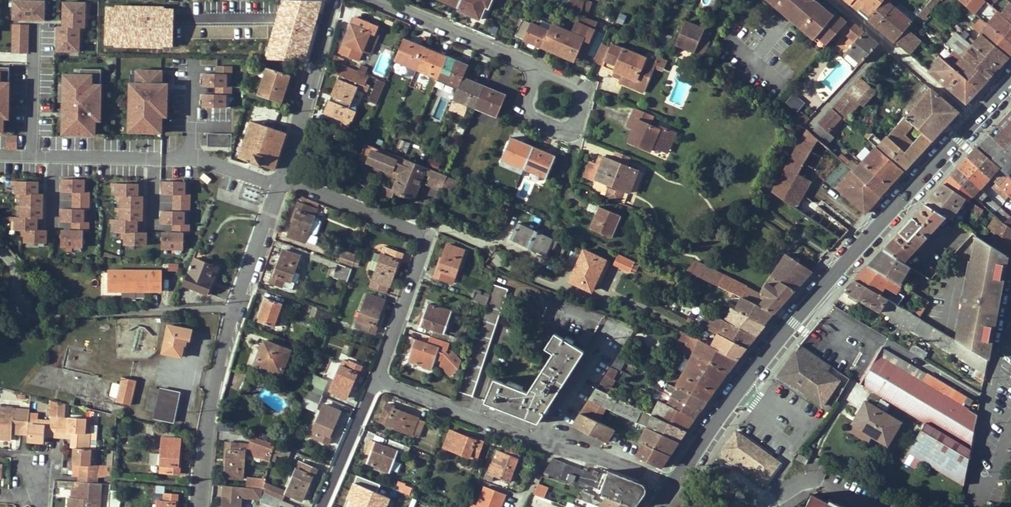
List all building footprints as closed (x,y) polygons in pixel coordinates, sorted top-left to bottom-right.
[(45,1),(12,0),(11,21),(45,22),(45,1)] [(480,19),(485,6),(488,0),(462,0),(459,7),(458,9),(480,19)] [(580,14),(585,1),(581,0),(571,0),(568,10),(580,14)] [(592,0),(591,0),(585,0),(585,1),(580,14),(586,16),(592,0)] [(776,6),(813,37),(816,35),(827,44),(842,28),(847,22),(837,13),(833,16),(826,10),(815,1),(816,0),(770,0),(776,6)] [(859,11),(868,0),(853,0),(850,4),(859,11)] [(859,11),(867,18),(883,0),(868,0),(859,11)] [(886,0),(883,0),(867,18),(877,26),(893,7),(886,0)] [(929,9),(937,0),(930,0),(926,6),(929,9)] [(989,25),(1010,44),(1010,21),(1003,14),(993,6),(992,4),(987,0),(960,0),(989,25)] [(1003,14),(1010,6),(1003,0),(999,0),(993,6),(1003,14)] [(898,1),(893,7),(911,22),(912,21),(916,17),(898,1)] [(86,2),(62,2),(61,27),(80,27),(85,27),(86,2)] [(152,23),(153,4),(107,3),(107,18),(117,19),(117,22),(152,23)] [(1010,6),(1003,14),(1010,21),(1010,5),(1010,6)] [(928,17),(926,15),(931,10),(929,9),(926,6),(916,17),(923,23),(928,17)] [(907,28),(911,22),(893,7),(877,26),(895,42),(907,28)] [(833,16),(837,13),(831,8),(827,8),(826,10),(833,16)] [(208,10),(208,19),(218,19),(218,10),(208,10)] [(218,19),(218,35),(217,51),(238,51),(238,44),(248,44),(248,35),(246,35),(246,22),(253,22),(253,11),(218,10),(218,19)] [(348,33),(344,42),(362,50),(365,43),(373,46),(381,28),(354,17),(351,25),(354,26),(351,34),(348,33)] [(523,19),(515,35),(542,48),(543,47),(544,44),(550,30),(523,19)] [(851,36),(849,38),(847,41),(851,46),(847,50),(861,63),(879,44),(871,37),(850,19),(847,22),(842,28),(845,31),(851,36)] [(686,21),(676,43),(696,51),(701,39),(705,30),(707,25),(699,22),(697,26),(686,21)] [(907,28),(913,33),(918,27),(912,21),(911,22),(907,28)] [(544,44),(576,57),(585,38),(552,24),(550,30),(544,44)] [(609,26),(603,24),(598,36),(603,39),(609,26)] [(28,26),(12,25),(11,53),(27,54),(28,26)] [(1010,54),(1010,44),(989,25),(982,33),(983,34),(976,42),(969,35),(965,31),(961,35),(999,67),(1008,58),(1010,54)] [(80,27),(61,27),(56,27),(56,52),(80,52),(80,27)] [(895,42),(909,54),(921,40),(913,33),(907,28),(895,42)] [(705,41),(706,40),(709,32),(705,30),(701,39),(705,41)] [(994,73),(999,67),(961,35),(955,30),(945,41),(963,57),(989,79),(994,73)] [(827,44),(816,35),(813,37),(825,47),(827,44)] [(710,41),(706,40),(705,41),(701,39),(696,51),(704,55),(710,41)] [(426,46),(413,41),(412,44),(403,40),(395,58),(417,67),(425,49),(426,46)] [(616,70),(623,73),(622,76),(619,82),(644,92),(654,66),(663,70),(666,61),(657,57),(655,61),(624,47),(623,47),(612,43),(604,65),(615,70),(616,70)] [(575,60),(576,57),(544,44),(543,47),(575,60)] [(446,58),(447,55),(434,49),(433,52),(425,49),(417,67),(438,76),(446,58)] [(973,96),(979,89),(952,66),(942,57),(930,71),(967,103),(973,96)] [(984,84),(989,79),(963,57),(956,65),(954,63),(952,66),(979,89),(984,84)] [(416,70),(417,67),(395,58),(394,61),(416,70)] [(469,64),(456,58),(454,61),(446,58),(438,76),(460,85),(462,79),(464,76),(469,64)] [(378,78),(339,62),(335,72),(340,74),(338,78),(358,86),(359,83),(374,89),(378,78)] [(233,67),(215,66),(215,75),(227,75),(233,75),(233,67)] [(417,67),(416,70),(427,74),(437,79),(438,76),(417,67)] [(1,73),(1,83),(9,83),(10,68),(0,68),(0,73),(1,73)] [(267,70),(264,78),(259,95),(281,102),(290,75),(267,68),(267,70)] [(74,69),(74,74),(93,75),(93,84),(102,85),(102,69),(74,69)] [(135,70),(134,83),(162,84),(163,71),(135,70)] [(3,135),(3,121),(9,121),(9,83),(1,83),(1,73),(0,73),(0,135),(3,135)] [(74,74),(62,74),(61,136),(95,137),(96,122),(101,123),(102,85),(93,84),(93,75),(74,74)] [(215,75),(202,74),(202,87),(214,87),(227,88),(227,75),(215,75)] [(459,88),(460,85),(438,76),(437,79),(459,88)] [(861,102),(863,105),(876,90),(862,77),(849,92),(861,102)] [(356,110),(349,107),(358,86),(338,78),(324,112),(351,123),(356,110)] [(378,78),(374,89),(369,100),(376,103),(385,81),(378,78)] [(484,87),(485,85),(473,79),(471,82),(462,79),(460,85),(459,88),(455,97),(469,103),(476,106),(484,87)] [(128,83),(126,134),(162,135),(162,119),(167,119),(168,84),(162,84),(134,83),(128,83)] [(227,88),(214,87),(214,95),(227,96),(233,96),(233,88),(227,88)] [(476,106),(485,110),(498,115),(501,107),(507,94),(494,88),(493,91),(484,87),(476,106)] [(944,100),(931,89),(906,117),(913,124),(923,133),(931,140),(957,112),(944,100)] [(843,116),(846,119),(861,102),(849,92),(834,108),(843,116)] [(214,95),(202,95),(201,108),(226,109),(227,96),(214,95)] [(785,104),(797,113),(803,104),(792,95),(785,104)] [(469,103),(455,97),(451,107),(465,113),(469,103)] [(498,115),(485,110),(476,106),(475,108),(497,117),(498,115)] [(819,124),(828,132),(843,116),(834,108),(825,118),(819,124)] [(997,124),(1010,136),(1010,110),(997,124)] [(802,112),(799,116),(806,122),(810,118),(802,112)] [(802,127),(806,122),(799,116),(796,119),(795,121),(802,127)] [(906,117),(905,116),(892,131),(918,155),(924,147),(931,140),(923,133),(914,143),(905,134),(913,124),(906,117)] [(631,142),(640,120),(638,119),(629,141),(631,142)] [(675,132),(660,126),(659,128),(640,120),(631,142),(650,150),(652,145),(661,149),(662,146),(667,143),(669,145),(675,132)] [(239,157),(253,162),(264,125),(251,121),(244,144),(239,157)] [(811,133),(825,146),(834,137),(828,132),(819,124),(811,133)] [(997,124),(977,147),(1010,177),(1010,136),(997,124)] [(264,125),(253,162),(273,169),(286,133),(264,125)] [(829,149),(825,146),(811,133),(806,129),(772,191),(796,208),(804,193),(829,149)] [(918,155),(892,131),(882,141),(870,130),(865,135),(904,169),(911,162),(918,155)] [(232,134),(208,134),(207,147),(232,148),(232,134)] [(17,136),(6,136),(6,151),(17,151),(17,136)] [(503,157),(515,162),(525,166),(532,149),(524,145),(525,142),(512,137),(503,157)] [(401,141),(398,149),(407,151),(409,143),(401,141)] [(365,142),(359,157),(369,161),(391,170),(392,169),(400,172),(398,177),(393,189),(392,190),(394,191),(413,198),(421,178),(423,173),(430,175),(445,181),(443,187),(455,192),(459,180),(425,166),(404,158),(382,149),(382,150),(365,142)] [(897,178),(904,170),(877,147),(863,162),(890,185),(897,178)] [(990,178),(996,183),(1009,195),(1010,197),(1010,177),(977,147),(968,157),(990,178)] [(857,157),(863,160),(868,151),(863,148),(857,157)] [(525,166),(534,170),(547,176),(551,168),(556,155),(543,149),(541,152),(532,149),(525,166)] [(611,159),(624,164),(627,155),(614,149),(611,159)] [(584,176),(594,180),(595,178),(629,191),(637,169),(624,164),(611,159),(600,155),(596,163),(590,161),(584,176)] [(525,166),(515,162),(503,157),(502,160),(524,169),(525,166)] [(842,161),(851,169),(881,195),(890,185),(863,162),(859,166),(853,160),(851,162),(845,157),(842,161)] [(968,157),(958,167),(981,188),(990,178),(968,157)] [(369,161),(367,165),(398,177),(400,172),(392,169),(391,170),(369,161)] [(524,169),(546,178),(547,176),(534,170),(525,166),(524,169)] [(951,175),(974,196),(981,188),(958,167),(951,175)] [(881,195),(851,169),(836,187),(865,212),(881,195)] [(204,174),(200,179),(208,185),(211,180),(204,174)] [(430,175),(428,181),(427,184),(442,189),(443,187),(445,181),(430,175)] [(969,199),(970,200),(974,196),(951,175),(944,183),(969,199)] [(84,180),(61,180),(61,193),(72,193),(84,194),(84,180)] [(39,182),(15,181),(15,196),(19,196),(39,196),(39,182)] [(186,183),(161,182),(161,195),(173,196),(185,196),(186,183)] [(959,209),(962,210),(966,204),(969,199),(944,183),(925,203),(947,216),(952,219),(959,209)] [(993,187),(1006,199),(1009,195),(996,183),(993,187)] [(139,184),(114,184),(114,198),(119,198),(139,198),(139,184)] [(380,194),(391,199),(394,191),(392,190),(393,189),(384,185),(380,194)] [(84,194),(72,193),(72,210),(83,210),(90,210),(90,194),(84,194)] [(804,193),(796,208),(841,238),(854,225),(821,200),(818,204),(804,193)] [(44,196),(39,196),(19,196),(19,207),(43,208),(44,196)] [(185,196),(173,196),(172,212),(182,212),(191,213),(191,196),(185,196)] [(301,196),(299,203),(311,207),(313,201),(301,196)] [(139,198),(119,198),(119,209),(143,209),(143,198),(139,198)] [(969,199),(966,204),(981,214),(984,209),(970,200),(969,199)] [(299,203),(293,218),(294,218),(288,236),(292,237),(301,240),(305,242),(315,217),(313,216),(316,210),(311,208),(311,207),(299,203)] [(925,203),(920,209),(938,226),(947,216),(925,203)] [(592,228),(601,207),(599,205),(590,227),(592,228)] [(43,208),(19,207),(18,219),(39,219),(43,219),(43,208)] [(505,227),(510,210),(503,207),(497,224),(505,227)] [(613,237),(621,215),(601,207),(592,228),(613,237)] [(72,210),(60,209),(59,223),(71,223),(83,223),(83,210),(72,210)] [(143,209),(119,209),(119,220),(139,221),(143,221),(143,209)] [(931,233),(938,226),(920,209),(913,216),(931,233)] [(172,212),(161,212),(161,225),(172,226),(181,226),(182,212),(172,212)] [(904,262),(931,233),(913,216),(883,248),(904,262)] [(989,229),(996,234),(1004,222),(997,218),(989,229)] [(18,219),(14,219),(14,232),(23,232),(39,232),(39,219),(18,219)] [(139,221),(119,220),(113,220),(113,234),(123,234),(139,234),(139,221)] [(511,238),(529,246),(529,247),(547,255),(551,245),(554,239),(518,222),(511,238)] [(1010,240),(1010,227),(1004,222),(996,234),(1010,243),(1010,240)] [(83,223),(71,223),(71,231),(83,231),(90,231),(90,224),(83,223)] [(71,231),(60,231),(60,248),(83,249),(83,231),(71,231)] [(39,232),(23,232),(22,244),(48,245),(48,232),(39,232)] [(172,233),(161,233),(161,250),(184,250),(184,233),(172,233)] [(139,234),(123,234),(123,247),(147,247),(147,234),(139,234)] [(990,243),(975,234),(973,249),(1008,255),(990,243)] [(1008,255),(1010,243),(996,234),(990,243),(1008,255)] [(440,260),(434,276),(453,282),(465,249),(449,244),(444,258),(442,261),(440,260)] [(904,262),(883,248),(876,256),(879,257),(872,268),(898,284),(909,265),(904,262)] [(403,254),(391,249),(391,251),(389,256),(385,255),(383,254),(373,280),(390,286),(396,269),(398,269),(403,254)] [(1008,255),(973,249),(971,259),(1006,265),(1008,255)] [(291,281),(300,256),(283,250),(277,267),(276,267),(270,282),(292,290),(295,282),(291,281)] [(570,280),(589,289),(595,277),(597,279),(606,260),(584,250),(570,280)] [(353,265),(356,258),(342,253),(339,260),(353,265)] [(630,272),(632,269),(635,261),(619,253),(614,264),(630,272)] [(772,276),(795,290),(804,280),(812,270),(800,262),(800,260),(800,259),(799,258),(798,258),(797,259),(796,260),(787,254),(772,276)] [(876,256),(868,265),(872,268),(879,257),(876,256)] [(194,257),(183,284),(207,293),(218,267),(194,257)] [(988,358),(1006,265),(971,259),(964,296),(963,295),(961,295),(959,295),(958,296),(958,297),(957,298),(957,300),(958,301),(959,302),(960,303),(962,303),(963,303),(957,340),(988,358)] [(610,262),(606,260),(597,279),(595,277),(589,289),(592,290),(596,283),(600,284),(610,262)] [(693,273),(703,278),(709,268),(695,261),(687,270),(693,273)] [(338,264),(333,277),(347,282),(352,269),(338,264)] [(904,296),(897,292),(901,285),(898,284),(872,268),(868,265),(856,279),(887,298),(899,305),(904,296)] [(703,278),(719,286),(724,275),(709,268),(703,278)] [(162,270),(109,271),(109,291),(150,290),(151,284),(163,284),(162,270)] [(677,281),(684,284),(693,273),(687,270),(677,281)] [(747,287),(724,275),(719,286),(731,291),(738,295),(742,297),(747,287)] [(795,290),(772,276),(760,293),(747,287),(742,297),(774,313),(795,290)] [(669,280),(663,277),(657,288),(662,291),(669,280)] [(856,279),(845,291),(859,300),(879,311),(880,310),(887,298),(856,279)] [(463,379),(459,391),(473,396),(508,288),(495,284),(463,379)] [(854,308),(859,300),(845,291),(838,300),(854,308)] [(487,305),(490,297),(485,295),(476,292),(473,300),(487,305)] [(379,317),(385,300),(368,294),(359,320),(365,322),(363,329),(375,333),(381,318),(379,317)] [(274,326),(282,303),(265,297),(261,307),(262,308),(258,320),(274,326)] [(765,324),(774,313),(742,297),(740,301),(738,306),(726,301),(724,304),(732,308),(765,324)] [(899,305),(887,298),(880,310),(892,317),(911,328),(978,368),(974,376),(984,381),(988,358),(957,340),(920,317),(913,313),(899,305)] [(913,313),(920,317),(929,302),(922,298),(913,313)] [(423,319),(420,318),(418,323),(433,328),(431,336),(448,341),(450,335),(445,333),(452,310),(443,307),(442,308),(428,303),(425,312),(423,319)] [(756,335),(765,324),(732,308),(726,320),(756,335)] [(333,314),(317,309),(314,317),(315,317),(328,322),(330,323),(333,314)] [(748,347),(756,335),(726,320),(715,315),(710,324),(699,318),(697,322),(719,333),(748,347)] [(328,322),(315,317),(314,323),(326,327),(328,322)] [(890,321),(908,332),(911,328),(892,317),(890,321)] [(191,341),(193,330),(169,325),(163,352),(182,357),(184,346),(185,340),(191,341)] [(121,327),(121,357),(149,356),(149,327),(121,327)] [(573,368),(584,350),(572,343),(574,340),(567,336),(565,339),(555,332),(546,348),(553,352),(528,391),(523,389),(524,386),(508,381),(507,383),(495,378),(485,402),(511,411),(515,402),(539,411),(544,404),(549,406),(564,382),(555,377),(564,363),(573,368)] [(738,359),(748,347),(719,333),(714,342),(703,337),(701,340),(738,359)] [(682,350),(693,355),(728,373),(738,359),(701,340),(690,334),(682,350)] [(464,346),(466,340),(450,335),(448,341),(450,342),(464,346)] [(410,344),(413,345),(411,353),(409,360),(422,365),(422,366),(431,370),(435,359),(436,356),(442,359),(442,362),(441,365),(451,376),(457,371),(461,360),(453,351),(450,355),(446,351),(450,342),(448,341),(431,336),(428,343),(412,338),(410,344)] [(282,374),(291,351),(265,340),(255,364),(282,374)] [(801,344),(779,375),(810,396),(824,405),(841,380),(829,372),(833,366),(801,344)] [(928,352),(914,344),(911,350),(925,358),(928,352)] [(862,383),(926,422),(971,449),(978,414),(961,404),(966,396),(927,373),(923,381),(916,377),(920,369),(883,347),(862,383)] [(713,392),(728,373),(693,355),(682,377),(713,392)] [(618,369),(621,370),(626,360),(618,356),(612,365),(618,369)] [(356,382),(362,367),(344,359),(331,391),(347,397),(354,381),(356,382)] [(564,363),(555,377),(564,382),(573,368),(564,363)] [(612,365),(606,375),(614,379),(618,369),(612,365)] [(916,377),(923,381),(927,373),(920,369),(916,377)] [(668,382),(676,386),(682,377),(673,371),(667,381),(668,382)] [(601,383),(611,388),(616,380),(614,379),(606,375),(601,383)] [(808,399),(810,396),(779,375),(777,378),(808,399)] [(707,402),(713,392),(682,377),(676,386),(707,402)] [(136,381),(131,380),(122,378),(120,387),(117,398),(116,401),(131,405),(136,381)] [(322,395),(325,388),(310,382),(308,389),(322,395)] [(675,392),(673,395),(701,410),(707,402),(676,386),(668,382),(665,387),(675,392)] [(111,385),(109,396),(117,398),(120,387),(111,385)] [(146,410),(150,411),(155,389),(151,388),(146,410)] [(150,411),(156,412),(154,418),(173,422),(179,394),(168,392),(169,390),(161,388),(160,390),(155,389),(150,411)] [(590,400),(598,404),(647,426),(679,441),(687,430),(653,414),(598,388),(590,400)] [(305,397),(319,403),(322,395),(308,389),(305,397)] [(695,417),(701,410),(673,395),(668,404),(695,417)] [(316,411),(319,403),(305,397),(302,405),(316,411)] [(590,400),(582,413),(592,418),(598,404),(590,400)] [(660,400),(653,414),(687,430),(695,417),(668,404),(660,400)] [(66,405),(58,401),(58,413),(58,417),(56,436),(64,437),(65,418),(66,405)] [(539,411),(515,402),(511,411),(539,422),(549,406),(544,404),(539,411)] [(901,422),(868,403),(864,411),(861,409),(853,424),(872,435),(888,445),(901,422)] [(334,428),(341,411),(325,404),(311,436),(329,444),(336,428),(334,428)] [(403,410),(387,404),(380,422),(420,437),(426,421),(402,412),(403,410)] [(13,408),(13,413),(0,412),(0,439),(12,440),(12,433),(12,429),(21,429),(21,433),(28,434),(29,413),(30,410),(13,408)] [(45,436),(46,420),(37,420),(37,414),(29,413),(28,434),(28,441),(44,442),(45,436)] [(574,426),(608,442),(615,429),(592,418),(582,413),(574,426)] [(56,436),(58,417),(50,417),(50,421),(49,436),(56,436)] [(89,449),(90,434),(85,433),(86,425),(86,418),(69,417),(69,419),(68,433),(72,433),(72,437),(71,447),(74,448),(89,449)] [(72,433),(68,433),(69,419),(65,418),(64,437),(72,437),(72,433)] [(971,449),(926,422),(909,451),(964,485),(971,449)] [(869,440),(872,435),(853,424),(850,429),(869,440)] [(670,455),(679,441),(647,426),(640,440),(644,442),(670,455)] [(469,436),(468,437),(451,431),(444,447),(477,460),(484,441),(469,436)] [(736,432),(718,455),(742,472),(760,449),(747,439),(736,432)] [(180,439),(174,438),(164,437),(162,437),(161,454),(160,464),(159,472),(179,473),(181,457),(178,457),(180,439)] [(260,440),(258,446),(273,451),(274,445),(260,440)] [(404,445),(391,440),(388,447),(372,441),(370,446),(373,447),(370,455),(367,463),(381,468),(380,469),(390,473),(398,451),(402,452),(404,445)] [(643,459),(661,467),(670,455),(644,442),(636,455),(643,459)] [(243,479),(245,444),(226,443),(225,459),(226,459),(225,477),(243,479)] [(289,459),(291,452),(274,445),(273,451),(272,453),(289,459)] [(273,451),(258,446),(257,450),(272,455),(272,453),(273,451)] [(73,464),(80,465),(95,466),(96,449),(89,449),(74,448),(73,464)] [(780,464),(760,449),(742,472),(763,487),(780,464)] [(497,450),(492,464),(491,464),(486,478),(493,481),(495,475),(510,481),(520,455),(514,453),(512,456),(506,453),(497,450)] [(151,453),(151,464),(160,464),(161,454),(151,453)] [(806,464),(810,457),(800,453),(796,459),(806,464)] [(590,472),(553,458),(544,473),(550,475),(607,496),(635,506),(640,499),(645,492),(646,490),(645,489),(645,487),(643,485),(642,484),(605,469),(603,473),(592,469),(590,472)] [(312,485),(318,470),(300,462),(286,494),(303,501),(310,484),(312,485)] [(113,466),(97,465),(97,466),(97,470),(79,469),(79,477),(97,478),(112,475),(113,466)] [(100,500),(101,483),(96,483),(78,482),(77,482),(76,489),(80,489),(79,498),(76,498),(69,498),(68,506),(95,506),(95,500),(100,500)] [(534,495),(539,497),(544,486),(539,484),(534,495)] [(506,494),(486,486),(478,506),(471,504),(470,506),(501,506),(506,494)] [(261,497),(261,490),(246,489),(246,496),(261,497)] [(579,498),(591,503),(593,499),(594,496),(584,491),(579,498)] [(295,506),(277,498),(266,494),(263,492),(260,506),(277,506),(278,506),(294,506),(295,506)] [(164,494),(153,493),(153,503),(157,503),(157,506),(177,506),(178,495),(164,494)] [(845,506),(837,502),(835,505),(829,502),(812,495),(806,506),(845,506)] [(635,506),(607,496),(603,503),(595,500),(593,504),(601,506),(603,506),(635,506)] [(241,500),(223,498),(223,506),(241,506),(241,500)]
